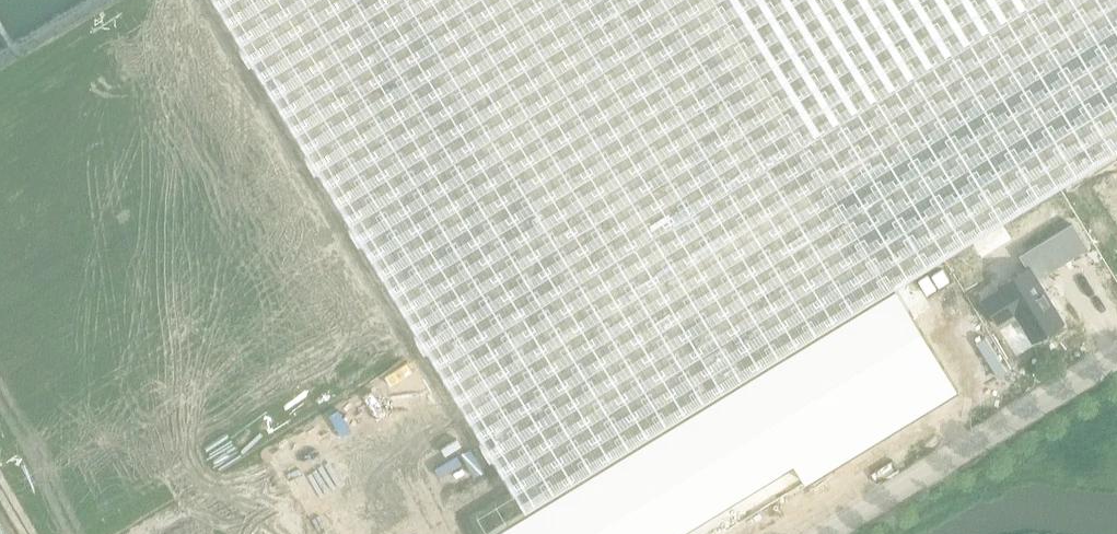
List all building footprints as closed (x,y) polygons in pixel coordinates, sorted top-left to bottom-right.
[(56,533),(484,533),(1116,149),(1116,0),(0,0),(0,441),(56,533)] [(1001,288),(983,299),(1000,325),(1017,315),(1033,340),(1063,321),(1036,278),(1087,247),(1072,224),(1027,252),(1021,255),(1028,267),(999,284),(1001,288)] [(497,533),(674,533),(807,453),(818,472),(968,381),(905,278),(494,529),(497,533)] [(759,506),(765,515),(778,507),(772,498),(759,506)]
